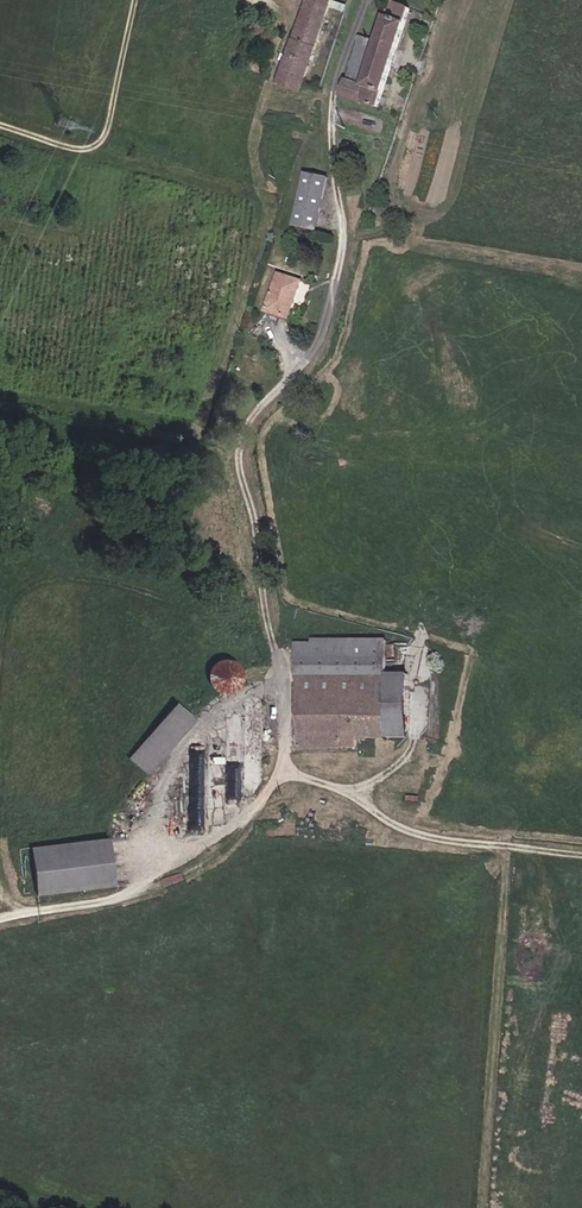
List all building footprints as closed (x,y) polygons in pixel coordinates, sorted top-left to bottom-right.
[(332,0),(309,0),(279,82),(302,89),(332,0)] [(391,72),(412,10),(392,3),(386,18),(385,17),(377,43),(361,37),(353,59),(391,72)] [(378,110),(391,72),(353,59),(351,66),(367,71),(363,85),(346,79),(340,97),(378,110)] [(363,85),(367,71),(351,66),(346,79),(363,85)] [(317,231),(328,178),(304,173),(293,226),(317,231)] [(289,319),(301,282),(279,274),(267,312),(289,319)] [(384,738),(383,675),(383,640),(350,640),(350,655),(321,655),(321,646),(295,646),(297,748),(357,747),(357,739),(384,738)] [(350,655),(350,640),(321,641),(321,646),(321,655),(350,655)] [(242,678),(241,672),(239,668),(236,664),(234,662),(231,661),(226,660),(221,660),(216,662),(214,664),(211,668),(210,670),(208,675),(209,680),(211,685),(212,687),(216,691),(219,692),(224,693),(229,693),(234,691),(236,689),(239,685),(240,683),(242,678)] [(407,738),(407,675),(383,675),(384,738),(407,738)] [(146,774),(194,718),(175,703),(128,759),(146,774)] [(259,768),(260,705),(246,705),(246,767),(259,768)] [(113,885),(107,838),(31,848),(37,895),(113,885)]
